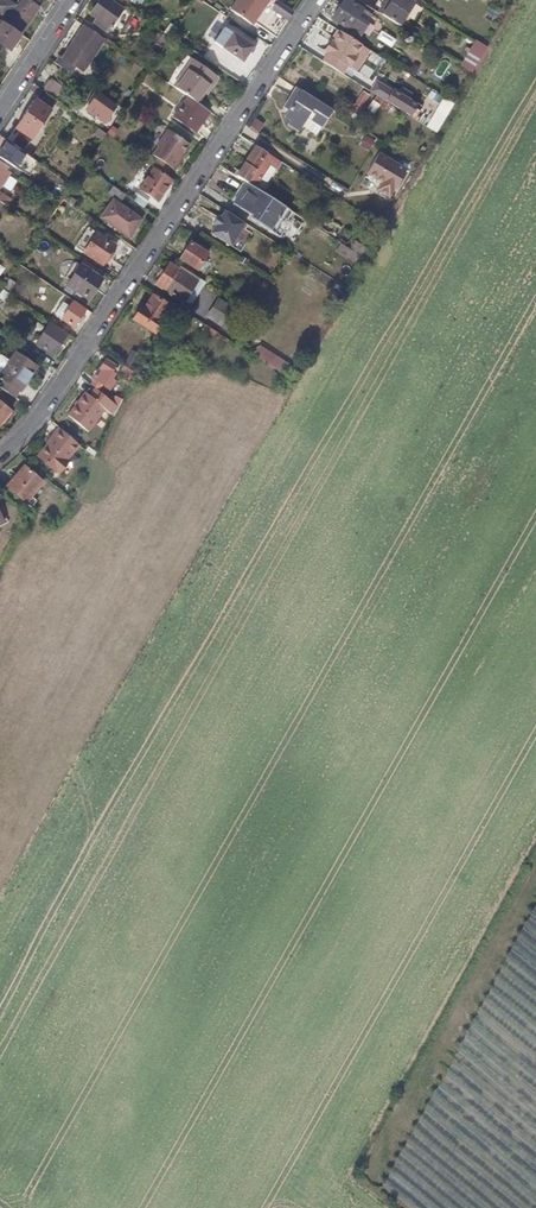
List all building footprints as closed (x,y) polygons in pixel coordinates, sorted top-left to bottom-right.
[(21,33),(37,10),(23,0),(22,0),(13,15),(0,6),(0,20),(21,33)] [(106,0),(101,0),(91,15),(97,19),(110,27),(121,10),(106,0)] [(231,9),(252,24),(260,12),(269,0),(237,0),(231,9)] [(361,10),(345,0),(343,0),(331,19),(358,36),(366,24),(356,18),(361,10)] [(416,2),(413,0),(392,0),(382,15),(400,27),(416,2)] [(287,20),(293,11),(278,1),(272,9),(287,20)] [(370,16),(361,10),(356,18),(366,24),(370,16)] [(264,14),(260,12),(252,24),(255,26),(264,14)] [(108,31),(110,27),(97,19),(94,22),(108,31)] [(10,49),(21,33),(0,20),(0,43),(10,49)] [(104,39),(84,26),(57,65),(69,73),(73,66),(82,72),(104,39)] [(254,49),(222,27),(212,42),(241,61),(248,51),(251,53),(254,49)] [(360,45),(339,32),(332,42),(330,41),(324,52),(349,67),(355,56),(354,55),(360,45)] [(408,36),(406,36),(404,36),(403,38),(402,39),(402,41),(402,43),(403,44),(405,45),(407,45),(409,44),(410,43),(411,42),(411,40),(410,38),(409,37),(408,36)] [(481,57),(469,50),(460,65),(472,72),(481,57)] [(190,61),(172,86),(186,95),(195,102),(201,93),(206,86),(209,88),(216,78),(190,61)] [(414,75),(418,68),(413,65),(409,72),(414,75)] [(49,95),(54,87),(45,80),(40,88),(49,95)] [(393,90),(392,91),(376,81),(370,91),(411,116),(417,106),(407,100),(411,94),(404,90),(401,95),(393,90)] [(332,110),(295,87),(283,108),(288,111),(284,117),(290,121),(288,125),(299,132),(302,126),(308,118),(321,126),(322,127),(332,110)] [(358,110),(367,96),(361,93),(352,107),(358,110)] [(103,122),(113,107),(95,95),(85,109),(103,122)] [(195,102),(186,95),(171,116),(193,131),(208,110),(195,102)] [(35,98),(24,114),(41,125),(51,110),(35,98)] [(446,116),(436,111),(427,127),(436,132),(446,116)] [(24,114),(7,140),(23,152),(41,125),(24,114)] [(321,126),(308,118),(302,126),(316,135),(321,126)] [(257,132),(261,125),(254,120),(250,127),(257,132)] [(106,134),(98,128),(95,132),(103,138),(106,134)] [(178,159),(188,143),(166,128),(155,145),(157,146),(152,154),(156,157),(151,165),(165,175),(170,167),(173,169),(179,160),(178,159)] [(373,141),(366,136),(361,145),(369,150),(373,141)] [(25,153),(23,152),(7,140),(0,149),(0,150),(0,156),(16,166),(25,153)] [(243,181),(246,182),(253,187),(259,178),(268,164),(274,168),(279,161),(254,145),(238,171),(235,176),(243,181)] [(380,183),(392,190),(393,188),(394,189),(406,170),(377,153),(365,173),(380,183)] [(9,173),(5,170),(7,166),(0,161),(0,187),(9,173)] [(265,182),(274,168),(268,164),(259,178),(265,182)] [(156,201),(170,181),(152,169),(139,189),(156,201)] [(246,182),(243,181),(230,202),(232,204),(246,182)] [(287,209),(253,187),(246,182),(232,204),(250,215),(249,218),(272,232),(287,209)] [(377,189),(388,196),(392,190),(380,183),(377,189)] [(125,195),(111,186),(106,194),(120,203),(125,195)] [(143,208),(146,203),(133,194),(130,199),(143,208)] [(128,236),(139,219),(110,201),(100,217),(128,236)] [(230,246),(244,224),(224,211),(219,218),(217,217),(212,225),(214,226),(210,234),(230,246)] [(82,251),(95,233),(88,228),(75,246),(82,251)] [(102,265),(115,246),(95,233),(82,251),(102,265)] [(198,242),(195,247),(205,253),(206,254),(208,249),(198,242)] [(195,269),(205,253),(195,247),(188,243),(178,259),(195,269)] [(154,284),(164,291),(178,270),(168,263),(154,284)] [(100,279),(80,265),(65,287),(86,301),(100,279)] [(180,267),(178,270),(164,291),(183,303),(199,279),(180,267)] [(8,293),(11,288),(6,285),(3,289),(8,293)] [(3,289),(1,292),(0,293),(0,299),(2,301),(7,303),(12,296),(8,293),(3,289)] [(154,333),(169,306),(151,296),(142,310),(139,308),(132,320),(154,333)] [(230,333),(242,314),(219,299),(207,318),(230,333)] [(60,319),(68,307),(61,302),(54,313),(59,316),(58,318),(60,319)] [(83,311),(71,303),(68,307),(60,319),(72,327),(83,311)] [(65,335),(48,324),(35,343),(52,355),(65,335)] [(213,335),(215,332),(203,324),(201,328),(213,335)] [(259,344),(252,354),(280,371),(287,361),(259,344)] [(35,367),(14,353),(3,368),(0,372),(0,378),(18,390),(29,376),(35,367)] [(113,366),(104,360),(91,378),(101,384),(113,366)] [(135,371),(123,364),(119,374),(131,378),(135,371)] [(21,392),(31,378),(29,376),(18,390),(21,392)] [(118,407),(112,402),(93,389),(88,397),(82,392),(64,415),(86,431),(103,408),(113,416),(118,407)] [(122,398),(116,395),(112,402),(118,407),(122,398)] [(0,403),(0,422),(9,411),(0,403)] [(66,459),(79,445),(60,429),(49,441),(52,443),(40,458),(58,474),(69,461),(66,459)] [(26,501),(42,483),(23,467),(8,485),(26,501)]
